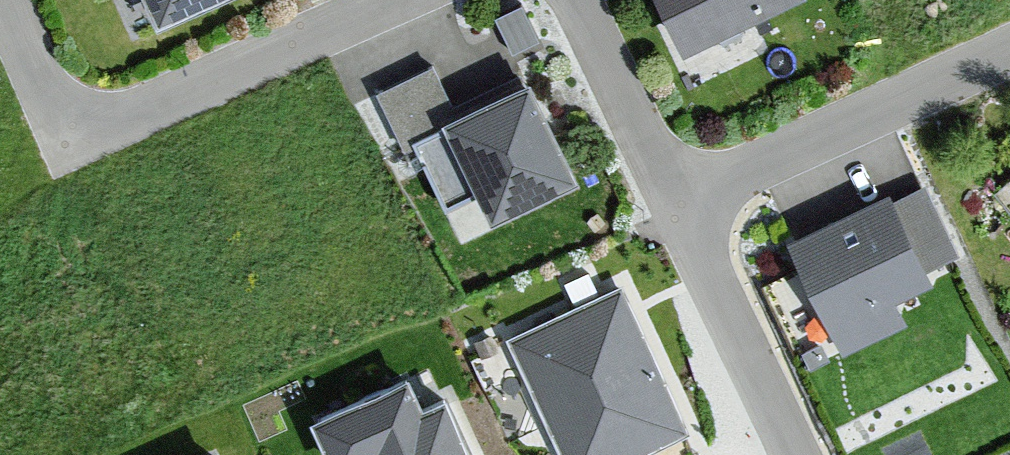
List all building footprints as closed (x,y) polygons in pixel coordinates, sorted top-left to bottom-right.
[(153,34),(233,0),(138,0),(153,34)] [(686,55),(798,0),(659,0),(686,55)] [(538,43),(521,7),(494,20),(512,56),(538,43)] [(432,70),(379,97),(410,159),(417,156),(447,215),(477,200),(493,232),(583,187),(531,83),(457,120),(432,70)] [(890,198),(788,248),(842,357),(906,326),(896,305),(933,287),(890,198)] [(509,345),(560,454),(642,454),(685,435),(619,294),(509,345)] [(309,426),(322,454),(468,454),(444,404),(424,413),(408,380),(309,426)]
